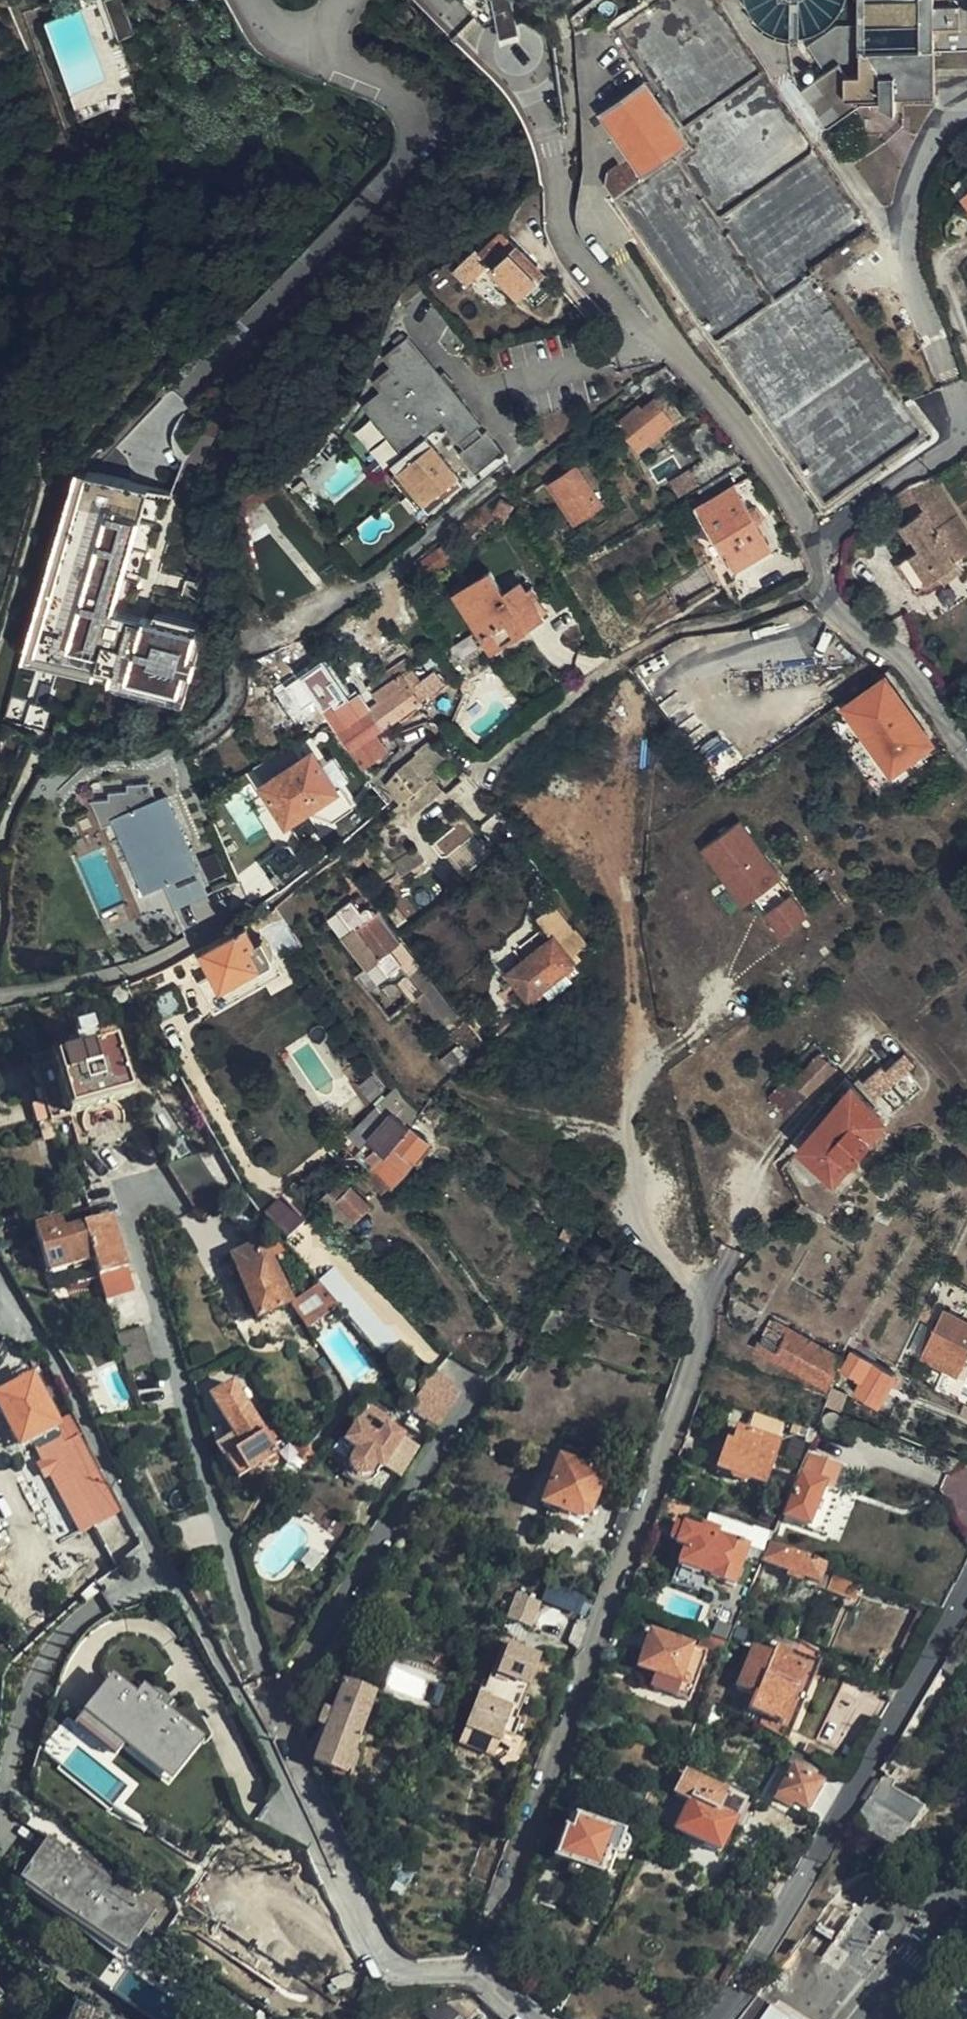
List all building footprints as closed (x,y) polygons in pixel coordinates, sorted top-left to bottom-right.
[(86,8),(114,77),(77,92),(86,115),(144,92),(107,0),(104,0),(92,5),(86,8)] [(552,36),(550,24),(544,10),(534,2),(532,0),(464,0),(463,2),(488,28),(500,26),(502,35),(521,30),(519,19),(527,17),(552,36)] [(847,2),(848,0),(748,0),(748,1),(750,7),(754,12),(758,17),(762,22),(767,26),(773,29),(778,32),(784,34),(791,35),(797,35),(804,35),(810,34),(816,32),(822,29),(827,26),(832,22),(837,18),(841,13),(844,7),(847,2)] [(862,103),(885,102),(900,111),(901,97),(938,94),(937,51),(966,50),(966,0),(865,0),(866,24),(837,25),(810,45),(826,72),(803,87),(830,125),(862,103)] [(615,4),(609,1),(603,3),(599,8),(599,15),(604,19),(611,20),(616,16),(618,10),(615,4)] [(687,146),(644,85),(602,114),(630,156),(609,170),(609,182),(618,195),(687,146)] [(961,176),(952,185),(961,196),(966,190),(966,183),(961,176)] [(501,231),(477,249),(487,259),(508,240),(501,231)] [(487,259),(477,249),(447,264),(467,288),(490,267),(518,298),(542,277),(508,240),(487,259)] [(679,277),(735,360),(751,350),(739,332),(782,303),(765,276),(777,269),(759,241),(698,281),(690,270),(679,277)] [(437,375),(407,335),(380,355),(389,366),(372,379),(379,390),(363,402),(401,453),(388,464),(404,484),(411,479),(416,486),(409,491),(419,505),(424,501),(429,507),(458,485),(420,437),(442,421),(458,441),(481,423),(465,403),(461,405),(447,386),(452,382),(443,370),(437,375)] [(675,427),(657,403),(641,414),(638,409),(618,424),(639,454),(646,448),(657,440),(675,427)] [(476,475),(504,453),(486,430),(457,452),(476,475)] [(40,648),(93,468),(84,466),(27,655),(186,702),(207,633),(201,631),(184,691),(40,648)] [(600,505),(574,467),(548,485),(574,523),(600,505)] [(153,486),(93,468),(40,648),(184,691),(201,631),(204,622),(161,610),(158,617),(150,614),(150,616),(117,606),(153,486)] [(696,483),(689,470),(669,482),(676,494),(696,483)] [(734,486),(725,472),(696,490),(705,505),(701,507),(736,568),(772,548),(758,525),(764,520),(754,505),(749,507),(736,486),(734,486)] [(958,562),(966,555),(966,528),(931,477),(908,486),(891,501),(903,522),(922,510),(958,562)] [(491,517),(481,505),(468,515),(476,526),(477,527),(491,517)] [(960,565),(958,562),(922,510),(903,522),(901,525),(910,537),(918,548),(910,552),(901,560),(922,584),(926,582),(928,584),(931,585),(934,584),(937,583),(939,580),(960,565)] [(476,526),(468,515),(460,521),(468,531),(476,526)] [(903,541),(910,552),(918,548),(910,537),(903,541)] [(451,539),(435,549),(443,562),(459,552),(451,539)] [(537,618),(515,583),(499,592),(486,571),(454,592),(489,647),(537,618)] [(411,668),(413,666),(408,659),(371,684),(376,692),(411,668)] [(339,729),(370,707),(366,700),(360,691),(349,699),(322,661),(301,675),(339,729)] [(370,707),(383,725),(443,683),(434,669),(419,679),(411,668),(376,692),(366,700),(370,707)] [(928,741),(883,681),(842,711),(888,772),(928,741)] [(371,752),(382,745),(373,732),(383,725),(370,707),(339,729),(365,766),(376,759),(371,752)] [(385,783),(412,817),(443,790),(435,780),(433,778),(428,772),(432,769),(446,757),(440,751),(438,754),(435,751),(426,741),(415,750),(417,752),(396,772),(385,783)] [(300,743),(274,759),(282,773),(309,756),(300,743)] [(282,773),(265,784),(288,821),(307,809),(302,801),(333,781),(315,752),(309,756),(282,773)] [(432,769),(428,772),(433,778),(435,780),(439,777),(432,769)] [(147,774),(96,797),(105,819),(157,796),(147,774)] [(339,789),(333,781),(302,801),(307,809),(339,789)] [(168,797),(114,820),(143,889),(164,881),(175,907),(209,893),(168,797)] [(467,819),(438,840),(460,873),(490,852),(467,819)] [(739,823),(702,849),(741,905),(755,895),(780,930),(804,914),(790,895),(783,900),(771,884),(778,879),(739,823)] [(262,864),(279,885),(303,865),(286,844),(262,864)] [(420,848),(397,866),(407,878),(430,860),(420,848)] [(217,852),(201,858),(210,880),(226,873),(217,852)] [(569,925),(542,892),(523,907),(536,922),(546,934),(501,970),(524,999),(538,988),(561,970),(571,962),(565,955),(572,950),(583,941),(570,924),(569,925)] [(398,935),(378,910),(373,915),(366,908),(362,911),(352,899),(337,911),(347,923),(352,918),(382,957),(380,959),(391,974),(414,955),(398,935)] [(228,932),(205,946),(226,982),(260,961),(264,963),(275,956),(275,953),(259,926),(281,913),(275,905),(268,910),(245,923),(228,932)] [(352,918),(347,923),(342,927),(373,965),(380,959),(382,957),(352,918)] [(578,956),(572,950),(565,955),(571,962),(578,956)] [(418,964),(421,963),(414,955),(391,974),(397,981),(408,972),(418,964)] [(450,1009),(418,964),(408,972),(420,988),(418,991),(424,1000),(428,998),(441,1015),(450,1009)] [(570,981),(561,970),(538,988),(548,999),(570,981)] [(769,1099),(820,1049),(799,1028),(743,1082),(764,1103),(769,1099)] [(131,1098),(113,1037),(32,1059),(51,1120),(131,1098)] [(836,1065),(820,1049),(769,1099),(784,1115),(836,1065)] [(881,1063),(863,1081),(878,1095),(913,1058),(903,1049),(885,1067),(881,1063)] [(457,1062),(449,1052),(437,1061),(446,1071),(457,1062)] [(863,1081),(857,1088),(871,1102),(878,1095),(863,1081)] [(808,1135),(850,1090),(842,1083),(800,1128),(803,1130),(808,1135)] [(369,1139),(383,1153),(408,1126),(419,1110),(397,1086),(379,1106),(388,1118),(369,1139)] [(857,1088),(854,1086),(850,1090),(808,1135),(803,1130),(788,1145),(828,1183),(889,1118),(871,1102),(857,1088)] [(383,1153),(374,1163),(392,1178),(426,1141),(408,1126),(383,1153)] [(359,1149),(374,1163),(383,1153),(369,1139),(359,1149)] [(200,1152),(166,1162),(198,1215),(226,1197),(200,1152)] [(340,1199),(357,1219),(373,1205),(355,1185),(340,1199)] [(280,1203),(262,1220),(282,1241),(300,1225),(280,1203)] [(819,1213),(797,1205),(795,1212),(817,1220),(819,1213)] [(127,1268),(109,1220),(66,1235),(60,1220),(32,1230),(50,1279),(78,1269),(85,1284),(127,1268)] [(228,1256),(259,1320),(292,1304),(261,1240),(228,1256)] [(308,1330),(337,1308),(319,1285),(290,1307),(308,1330)] [(966,1350),(966,1320),(944,1308),(922,1353),(957,1370),(966,1350)] [(827,1376),(838,1355),(766,1315),(749,1346),(821,1386),(827,1376)] [(399,1340),(386,1323),(367,1337),(381,1354),(399,1340)] [(156,1364),(142,1326),(123,1334),(137,1370),(156,1364)] [(872,1357),(876,1353),(846,1338),(843,1344),(850,1348),(839,1369),(860,1380),(855,1391),(875,1402),(893,1370),(872,1357)] [(116,1362),(98,1369),(114,1407),(132,1400),(116,1362)] [(409,1409),(435,1428),(460,1393),(433,1374),(409,1409)] [(31,1382),(0,1397),(0,1403),(20,1442),(53,1425),(31,1382)] [(277,1453),(230,1383),(210,1395),(245,1448),(225,1460),(237,1480),(277,1453)] [(838,1393),(826,1390),(824,1396),(821,1406),(835,1410),(836,1407),(841,1409),(844,1401),(839,1399),(838,1393)] [(384,1426),(387,1427),(397,1414),(376,1396),(350,1422),(365,1432),(365,1431),(376,1438),(384,1426)] [(743,1430),(732,1427),(726,1447),(719,1444),(713,1466),(761,1482),(776,1441),(774,1440),(780,1422),(750,1412),(743,1430)] [(401,1438),(387,1427),(384,1426),(376,1438),(365,1431),(365,1432),(354,1449),(361,1454),(354,1465),(351,1471),(353,1477),(357,1481),(363,1483),(369,1481),(374,1477),(379,1468),(380,1469),(401,1438)] [(285,1466),(296,1476),(316,1454),(300,1439),(292,1448),(298,1453),(285,1466)] [(845,1463),(806,1446),(787,1491),(776,1516),(804,1528),(821,1487),(832,1491),(845,1463)] [(579,1520),(595,1476),(553,1461),(537,1505),(579,1520)] [(695,1531),(743,1548),(750,1528),(702,1511),(695,1531)] [(730,1588),(743,1548),(695,1531),(679,1524),(672,1543),(681,1545),(671,1573),(684,1579),(681,1589),(702,1596),(708,1581),(730,1588)] [(818,1582),(825,1563),(804,1556),(765,1543),(758,1561),(787,1571),(800,1575),(818,1582)] [(859,1590),(862,1583),(863,1580),(831,1568),(826,1578),(859,1590)] [(798,1583),(800,1575),(787,1571),(785,1579),(798,1583)] [(540,1605),(516,1596),(507,1620),(531,1630),(540,1605)] [(685,1702),(702,1653),(647,1632),(634,1667),(647,1671),(642,1686),(685,1702)] [(704,1647),(721,1652),(725,1643),(708,1636),(704,1647)] [(462,1745),(495,1758),(504,1735),(508,1736),(539,1658),(511,1647),(498,1679),(489,1676),(462,1745)] [(757,1726),(786,1742),(816,1663),(783,1651),(782,1653),(772,1648),(770,1653),(751,1647),(736,1687),(755,1693),(749,1707),(763,1713),(757,1726)] [(951,1649),(938,1673),(949,1678),(962,1655),(951,1649)] [(313,1763),(314,1764),(343,1775),(373,1692),(342,1681),(331,1713),(322,1710),(317,1724),(325,1727),(312,1760),(313,1763)] [(90,1715),(128,1747),(132,1742),(167,1771),(196,1738),(160,1707),(162,1705),(149,1694),(140,1705),(116,1685),(90,1715)] [(132,1742),(128,1747),(125,1751),(169,1788),(205,1745),(196,1738),(167,1771),(132,1742)] [(793,1746),(809,1754),(813,1745),(797,1738),(793,1746)] [(793,1767),(811,1776),(817,1766),(794,1752),(788,1764),(793,1767)] [(820,1782),(811,1776),(793,1767),(775,1797),(788,1805),(791,1799),(806,1806),(820,1782)] [(749,1808),(724,1794),(686,1773),(677,1793),(689,1799),(674,1829),(719,1854),(733,1825),(738,1827),(739,1826),(746,1813),(749,1808)] [(869,1799),(852,1824),(897,1850),(912,1827),(869,1799)] [(744,1828),(751,1816),(746,1813),(739,1826),(744,1828)] [(585,1869),(600,1874),(608,1852),(617,1854),(618,1852),(620,1852),(622,1851),(623,1850),(624,1849),(625,1846),(626,1845),(626,1843),(625,1841),(624,1840),(622,1839),(623,1835),(577,1818),(575,1825),(569,1824),(555,1858),(572,1865),(570,1873),(582,1876),(585,1869)] [(152,1912),(49,1842),(21,1884),(124,1953),(152,1912)] [(608,1852),(600,1874),(609,1877),(617,1854),(608,1852)] [(834,1901),(845,1886),(836,1881),(826,1895),(834,1901)] [(770,2010),(751,1996),(736,2018),(764,2018),(770,2010)] [(430,2018),(467,2018),(464,2017),(475,2006),(466,1998),(446,2002),(443,2009),(439,2008),(423,2013),(430,2018)] [(72,2018),(108,2018),(76,2007),(72,2018)] [(770,2010),(764,2018),(784,2018),(770,2010)]
